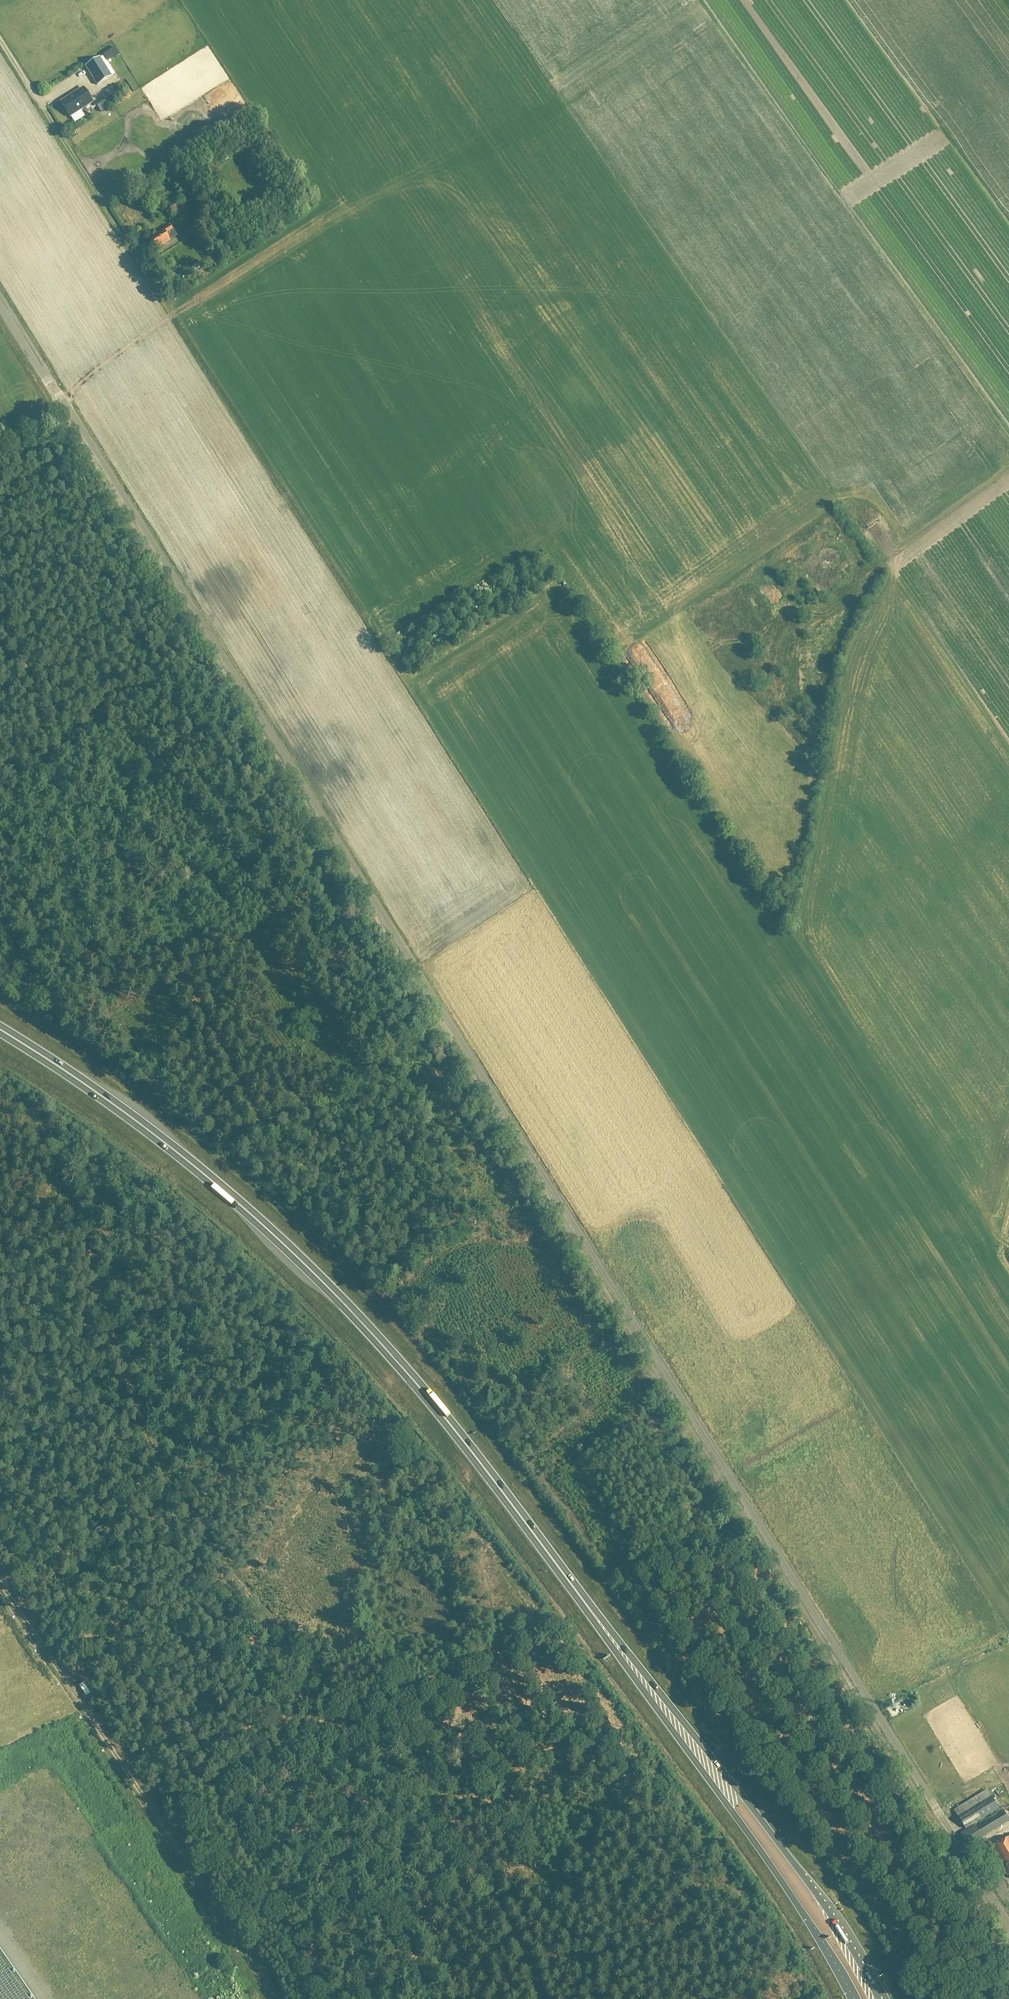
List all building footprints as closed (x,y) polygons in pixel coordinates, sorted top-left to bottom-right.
[(99,84),(113,76),(101,57),(87,66),(99,84)] [(83,89),(79,91),(61,103),(69,117),(70,117),(92,102),(83,89)] [(97,106),(101,112),(111,106),(107,99),(97,106)] [(119,115),(114,108),(105,115),(109,121),(119,115)] [(110,122),(104,128),(110,134),(116,127),(110,122)] [(209,160),(206,171),(217,174),(220,163),(209,160)] [(194,186),(182,193),(186,201),(199,194),(194,186)] [(173,214),(185,206),(179,197),(167,206),(173,214)] [(150,240),(156,250),(176,236),(169,225),(155,234),(156,236),(150,240)] [(415,949),(419,947),(414,938),(410,940),(415,949)] [(83,1683),(79,1685),(86,1695),(89,1693),(83,1683)] [(904,1709),(893,1714),(896,1720),(907,1714),(904,1709)] [(1008,1823),(1008,1819),(1004,1811),(977,1827),(975,1825),(1000,1810),(987,1790),(954,1811),(965,1830),(960,1833),(969,1847),(1008,1823)] [(991,1849),(1008,1876),(1008,1875),(1008,1838),(991,1849)]
